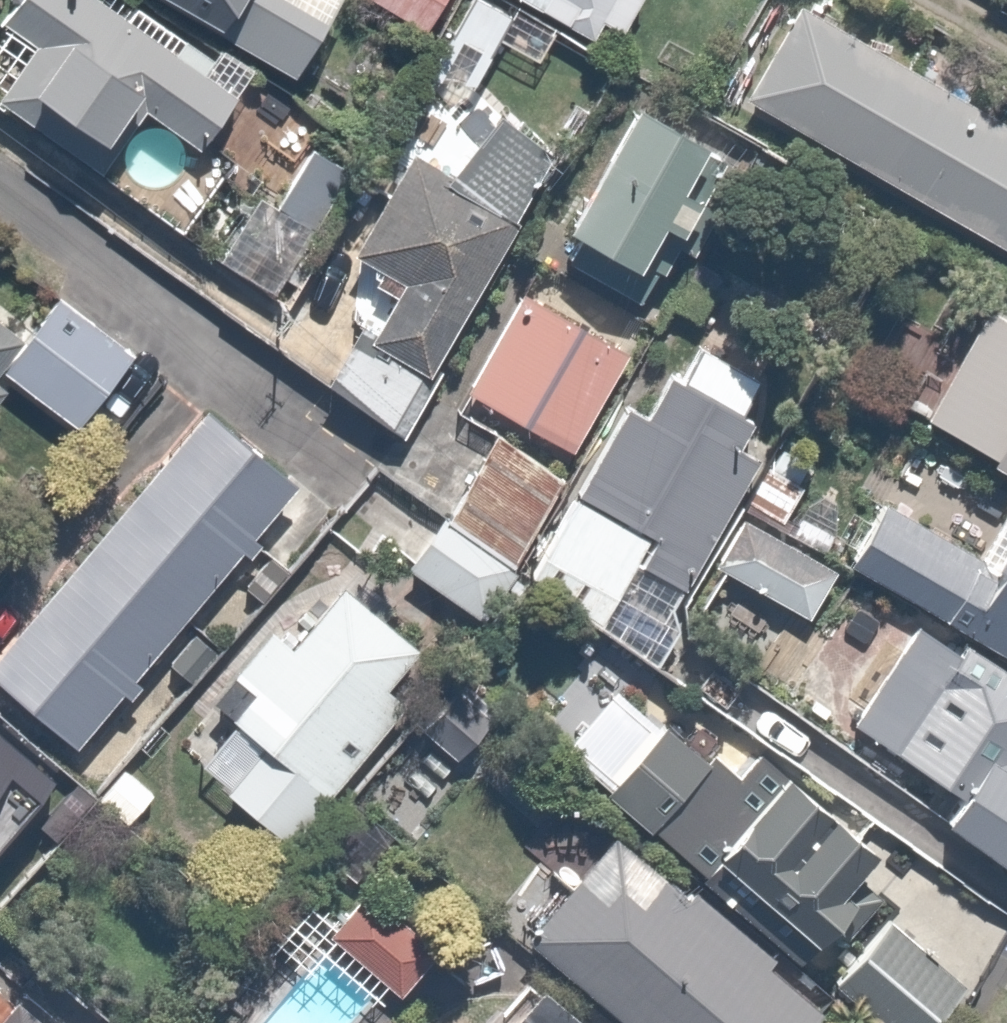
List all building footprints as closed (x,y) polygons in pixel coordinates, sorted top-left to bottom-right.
[(120,0),(16,0),(6,17),(35,34),(1,89),(107,154),(142,98),(207,138),(245,77),(120,0)] [(312,75),(355,0),(182,0),(312,75)] [(497,0),(462,0),(445,29),(488,55),(515,11),(497,0)] [(589,48),(618,0),(511,0),(589,48)] [(811,0),(796,0),(743,92),(1006,245),(1006,114),(811,0)] [(568,216),(619,244),(603,272),(653,299),(668,271),(737,143),(637,88),(568,216)] [(571,143),(490,92),(445,164),(410,142),(342,250),(395,284),(333,382),(394,421),(571,143)] [(323,250),(248,192),(200,254),(275,312),(323,250)] [(639,332),(526,265),(458,380),(572,447),(639,332)] [(909,402),(1006,465),(1006,306),(973,284),(909,402)] [(10,377),(75,419),(128,338),(52,289),(33,318),(0,296),(0,392),(10,377)] [(530,574),(668,667),(680,633),(673,619),(672,603),(762,456),(727,432),(758,372),(707,334),(677,378),(663,372),(636,410),(622,401),(530,574)] [(174,604),(194,621),(165,657),(188,677),(327,510),(200,405),(0,647),(0,675),(68,732),(174,604)] [(563,478),(479,430),(405,559),(489,607),(563,478)] [(840,557),(1006,657),(1006,516),(981,559),(878,499),(840,557)] [(834,561),(755,515),(727,564),(805,609),(834,561)] [(438,658),(344,580),(290,644),(269,627),(226,678),(250,699),(229,724),(258,748),(228,784),(289,836),(438,658)] [(945,796),(947,819),(1006,864),(1006,677),(849,587),(818,636),(730,580),(702,630),(945,796)] [(852,866),(876,839),(756,736),(728,768),(661,711),(600,783),(645,821),(646,819),(698,864),(694,868),(791,951),(808,930),(823,943),(873,884),(852,866)] [(7,720),(0,727),(0,815),(29,842),(80,789),(7,720)] [(511,929),(626,1022),(805,1022),(829,997),(814,986),(600,831),(511,929)] [(464,1016),(481,990),(365,879),(321,937),(428,1022),(476,1022),(464,1016)] [(883,910),(830,975),(889,1022),(922,1022),(962,974),(883,910)] [(536,981),(495,1022),(585,1022),(536,981)] [(13,998),(0,1011),(0,1022),(44,1022),(13,998)]
